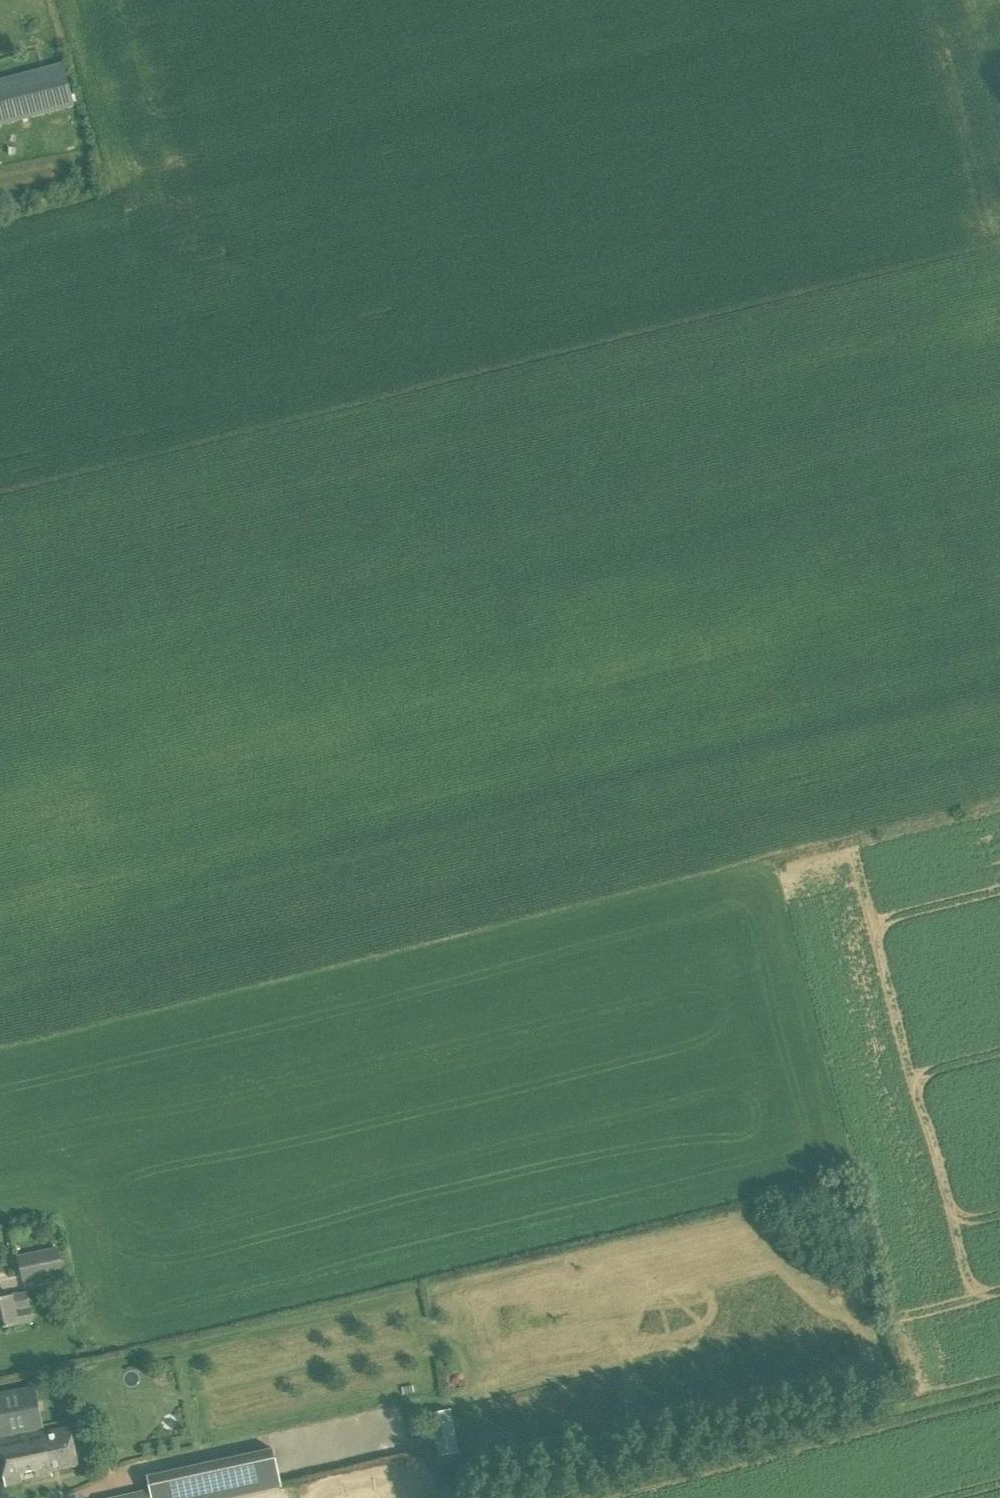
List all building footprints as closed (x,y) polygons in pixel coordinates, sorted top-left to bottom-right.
[(74,106),(62,62),(0,79),(0,125),(74,106)] [(22,1281),(63,1272),(58,1246),(17,1255),(22,1281)] [(18,1325),(33,1322),(26,1290),(11,1294),(0,1296),(0,1329),(18,1325)] [(34,1385),(0,1392),(0,1461),(6,1486),(51,1475),(50,1472),(77,1466),(68,1426),(43,1432),(34,1385)] [(442,1415),(448,1451),(464,1448),(457,1412),(442,1415)] [(145,1475),(147,1488),(149,1497),(229,1497),(281,1487),(272,1447),(145,1475)]
